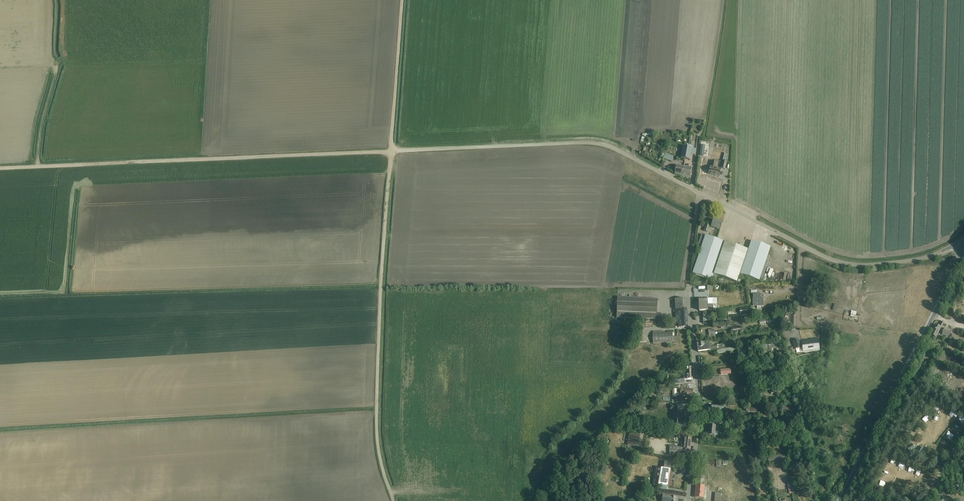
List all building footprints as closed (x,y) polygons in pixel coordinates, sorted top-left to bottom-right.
[(687,147),(685,159),(690,160),(691,154),(695,155),(696,149),(687,147)] [(665,153),(664,157),(663,159),(671,162),(673,156),(665,153)] [(719,176),(720,172),(721,169),(716,168),(717,162),(712,161),(710,166),(708,174),(719,176)] [(682,175),(684,166),(676,165),(675,174),(682,175)] [(691,168),(684,166),(682,175),(690,177),(691,168)] [(707,223),(704,231),(707,232),(709,226),(720,230),(723,223),(714,220),(712,224),(707,223)] [(751,241),(748,250),(729,243),(702,234),(698,244),(702,246),(693,274),(716,281),(717,276),(737,283),(740,274),(759,281),(770,247),(751,241)] [(764,306),(764,297),(761,297),(761,293),(753,293),(753,298),(753,306),(757,306),(757,308),(761,308),(761,306),(764,306)] [(658,299),(617,297),(617,322),(621,322),(621,318),(638,319),(657,319),(658,299)] [(675,300),(675,310),(687,309),(686,299),(675,300)] [(699,311),(713,310),(713,300),(699,300),(699,311)] [(678,328),(688,327),(687,309),(675,310),(676,323),(678,323),(678,328)] [(930,335),(935,337),(936,338),(944,322),(942,321),(939,326),(935,324),(930,335)] [(948,340),(951,332),(944,329),(942,335),(946,336),(945,338),(948,340)] [(672,332),(653,333),(653,343),(673,342),(673,343),(677,342),(677,337),(673,337),(672,332)] [(798,340),(792,342),(794,346),(795,348),(800,346),(803,346),(803,351),(819,349),(818,339),(802,341),(799,342),(798,340)] [(698,352),(724,348),(724,345),(732,344),(732,342),(721,343),(721,344),(709,346),(708,343),(704,343),(704,342),(697,344),(698,352)] [(774,342),(762,344),(763,348),(768,348),(768,351),(771,351),(771,349),(776,349),(779,348),(779,347),(781,347),(780,343),(778,343),(774,343),(774,342)] [(743,361),(747,360),(746,348),(739,349),(739,356),(743,355),(743,361)] [(684,380),(693,379),(692,367),(690,367),(688,367),(688,365),(686,365),(686,375),(683,375),(684,380)] [(672,425),(684,426),(684,419),(682,419),(683,406),(672,406),(672,405),(670,405),(670,410),(673,410),(672,425)] [(708,435),(718,435),(718,432),(715,431),(716,425),(709,425),(708,435)] [(644,435),(629,432),(627,446),(642,448),(644,439),(643,439),(644,435)] [(680,451),(690,452),(692,436),(685,435),(685,436),(683,436),(682,444),(681,444),(681,447),(676,447),(676,446),(670,445),(669,455),(679,456),(680,451)] [(655,484),(671,487),(671,485),(671,484),(671,482),(671,478),(672,478),(672,477),(672,476),(673,476),(673,475),(672,475),(673,471),(672,471),(673,464),(662,462),(661,468),(658,468),(655,484)] [(702,462),(699,462),(697,485),(696,485),(695,497),(704,498),(705,485),(704,485),(705,476),(700,476),(702,462)]
